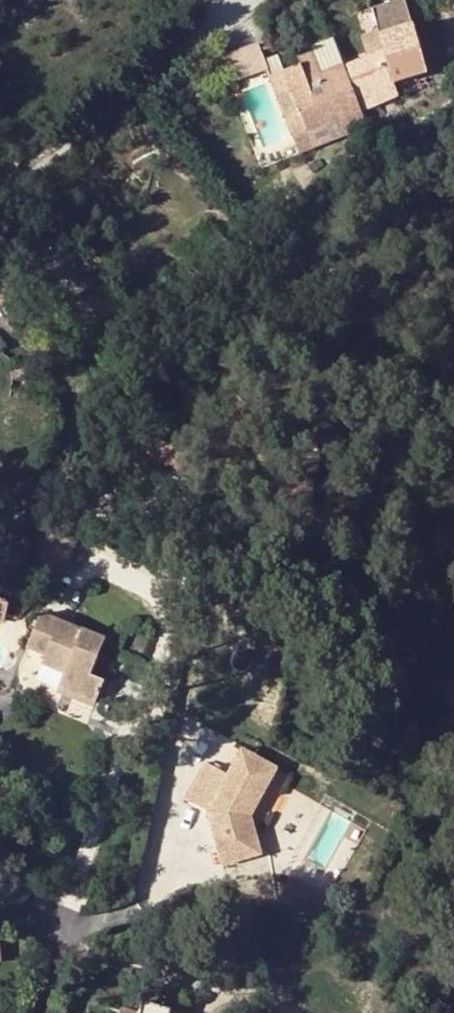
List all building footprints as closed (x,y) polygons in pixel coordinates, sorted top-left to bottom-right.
[(310,54),(327,84),(360,68),(382,55),(395,50),(369,0),(333,0),(330,2),(339,22),(347,36),(333,44),(310,54)] [(333,44),(347,36),(339,22),(327,30),(333,44)] [(269,50),(285,70),(310,54),(303,43),(283,55),(274,47),(269,50)] [(284,127),(315,109),(302,93),(285,70),(269,50),(261,55),(265,62),(250,70),(284,127)] [(233,70),(223,51),(195,67),(206,86),(233,70)] [(310,54),(285,70),(302,93),(327,84),(310,54)] [(327,84),(302,93),(315,109),(346,91),(367,81),(360,68),(327,84)] [(284,127),(250,70),(237,78),(278,146),(326,123),(315,109),(284,127)] [(315,109),(326,123),(344,115),(339,105),(350,100),(346,91),(315,109)] [(18,364),(20,382),(32,380),(32,363),(18,364)] [(56,659),(51,671),(89,690),(97,671),(85,666),(101,628),(36,600),(21,634),(35,640),(32,648),(56,659)] [(85,700),(89,690),(51,671),(46,683),(85,700)] [(233,772),(207,758),(185,800),(233,826),(222,846),(246,859),(294,770),(247,745),(233,772)] [(135,1012),(167,1012),(168,1005),(136,1001),(135,1012)]
